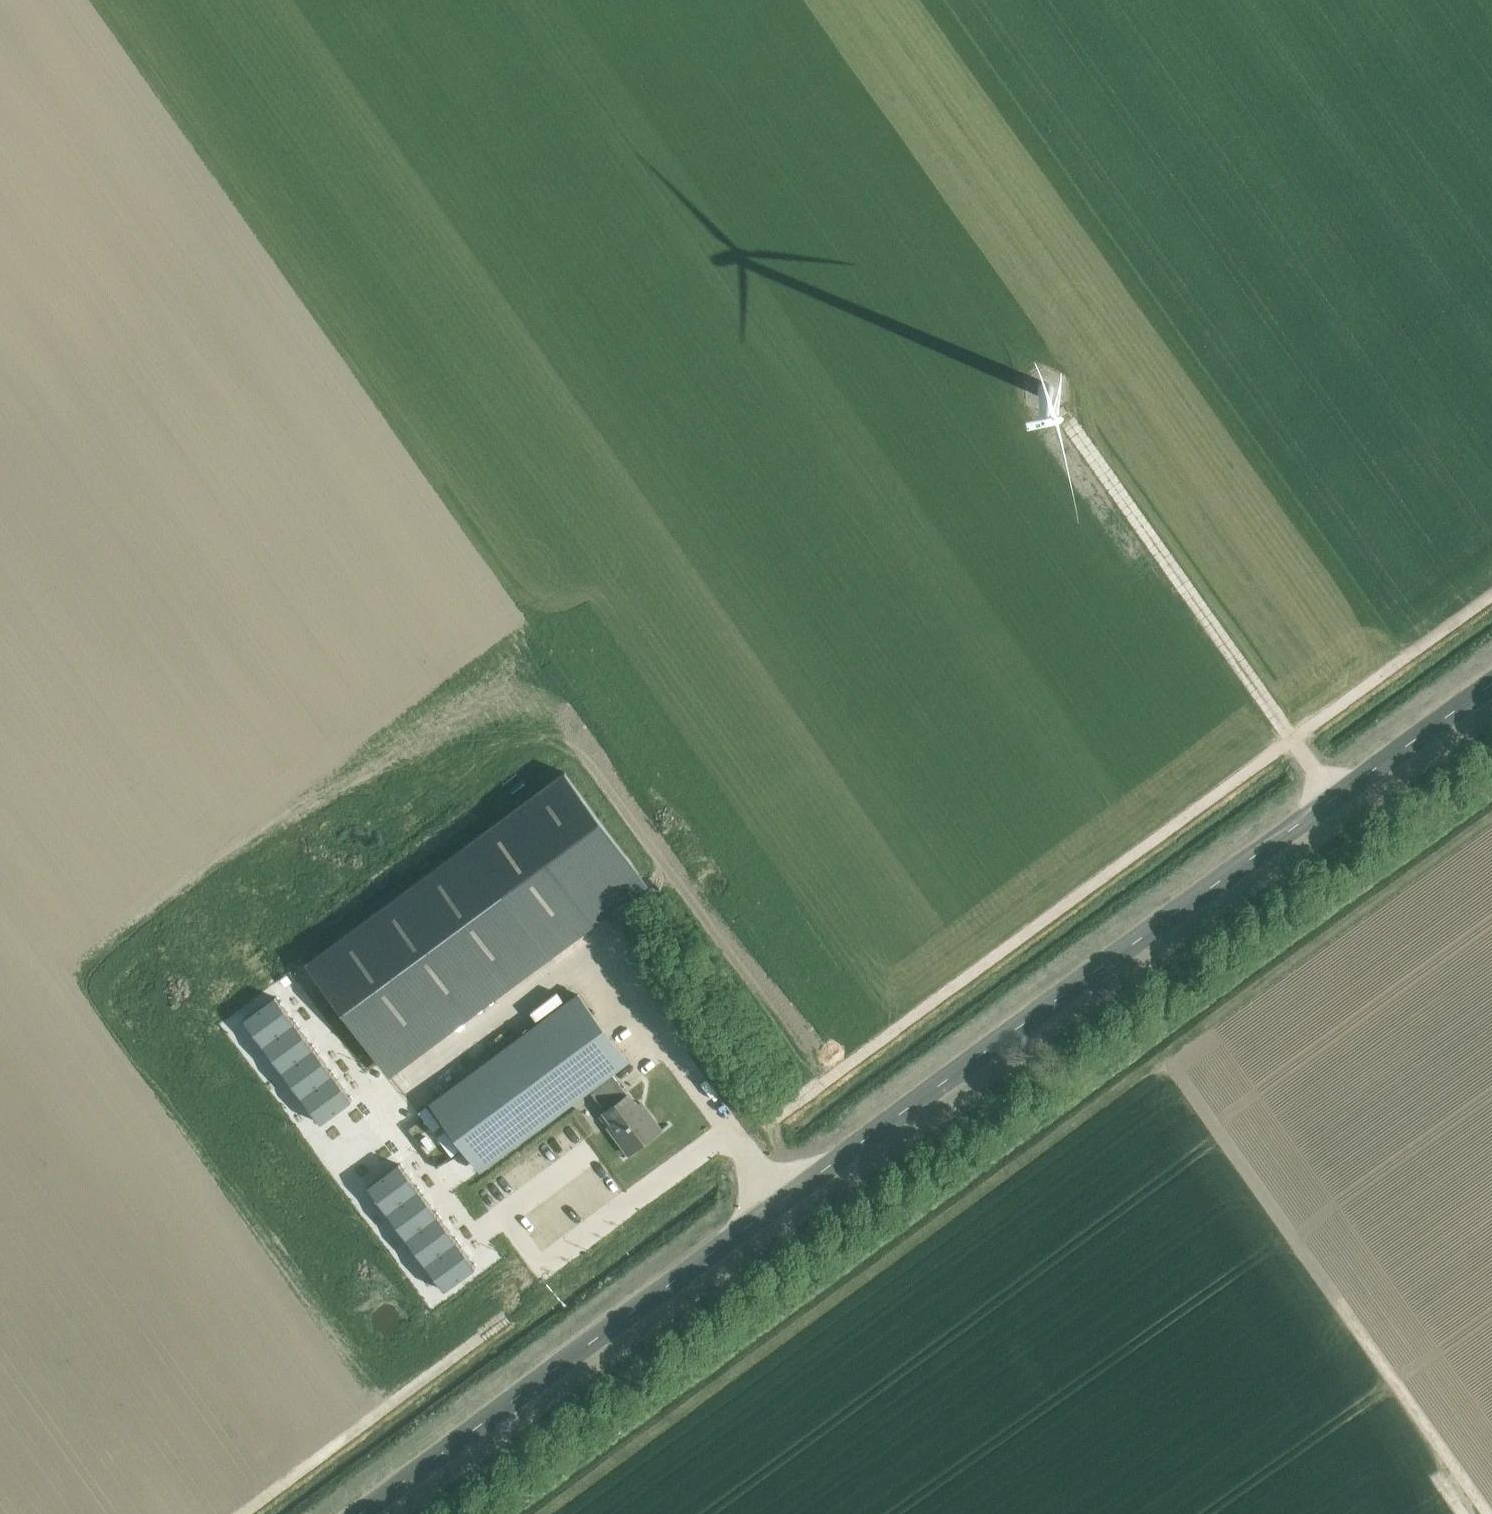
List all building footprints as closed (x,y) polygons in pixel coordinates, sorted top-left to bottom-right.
[(562,772),(465,845),(305,966),(377,1062),(601,894),(604,898),(638,872),(562,772)] [(292,976),(261,999),(271,1012),(302,990),(292,976)] [(302,990),(271,1012),(281,1026),(312,1003),(302,990)] [(555,1115),(589,1090),(611,1073),(628,1062),(577,994),(505,1049),(505,1048),(432,1103),(483,1170),(555,1116),(555,1115)] [(312,1003),(281,1026),(291,1039),(322,1017),(312,1003)] [(322,1017),(291,1039),(301,1053),(332,1030),(322,1017)] [(332,1030),(301,1053),(311,1066),(342,1044),(332,1030)] [(342,1044),(311,1066),(321,1080),(352,1057),(342,1044)] [(352,1057),(321,1080),(331,1093),(362,1070),(352,1057)] [(362,1070),(331,1093),(341,1107),(372,1084),(362,1070)] [(627,1095),(611,1073),(589,1090),(604,1111),(613,1123),(609,1126),(630,1154),(662,1131),(641,1103),(636,1106),(628,1094),(627,1095)] [(416,1144),(385,1166),(395,1179),(426,1157),(416,1144)] [(426,1157),(395,1179),(405,1193),(436,1170),(426,1157)] [(436,1170),(405,1193),(415,1206),(446,1184),(436,1170)] [(446,1184),(415,1206),(425,1220),(456,1197),(446,1184)] [(456,1197),(425,1220),(435,1233),(466,1211),(456,1197)] [(466,1211),(435,1233),(445,1247),(476,1224),(466,1211)] [(476,1224),(445,1247),(455,1260),(486,1238),(476,1224)] [(486,1238),(455,1260),(465,1274),(495,1251),(486,1238)]
